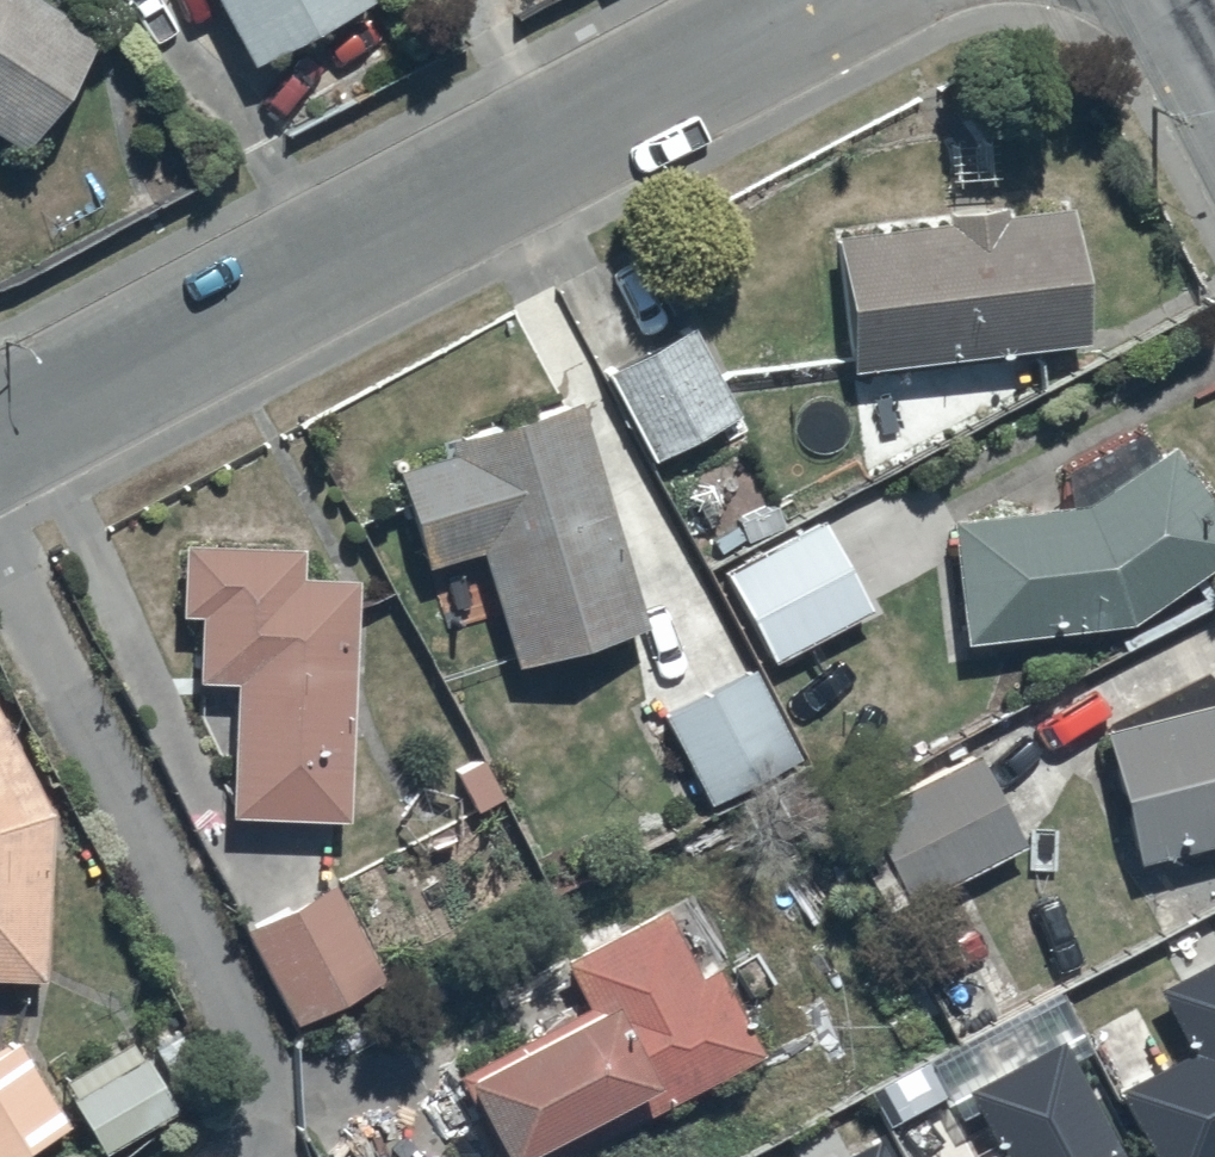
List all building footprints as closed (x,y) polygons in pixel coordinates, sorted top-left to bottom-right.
[(18,0),(0,0),(0,150),(16,161),(91,48),(18,0)] [(246,76),(363,14),(356,0),(206,0),(246,76)] [(834,247),(846,349),(1077,323),(1066,221),(834,247)] [(733,399),(684,307),(596,354),(645,446),(733,399)] [(638,601),(567,381),(440,422),(444,433),(392,450),(423,547),(474,530),(510,642),(638,601)] [(945,496),(956,620),(1123,602),(1214,540),(1214,500),(1165,425),(1080,482),(945,496)] [(718,551),(764,644),(863,595),(817,502),(718,551)] [(229,659),(222,793),(338,799),(350,556),(294,553),(295,526),(178,519),(174,590),(192,591),(189,657),(229,659)] [(658,700),(704,785),(792,738),(746,653),(658,700)] [(1129,842),(1214,820),(1214,680),(1095,710),(1129,842)] [(33,954),(40,791),(0,711),(0,953),(33,954)] [(859,797),(902,886),(1016,832),(975,741),(859,797)] [(328,863),(239,905),(286,1008),(376,966),(328,863)] [(576,973),(451,1036),(509,1154),(752,1034),(708,947),(691,956),(658,889),(558,938),(576,973)] [(1113,1069),(1155,1156),(1206,1156),(1214,1153),(1214,939),(1152,972),(1183,1031),(1113,1069)] [(938,1156),(1130,1156),(1061,1017),(954,1069),(986,1133),(938,1156)] [(65,1081),(93,1129),(203,1063),(177,1020),(141,1041),(130,1023),(62,1065),(70,1078),(65,1081)] [(9,1022),(0,1028),(0,1149),(63,1109),(9,1022)]
